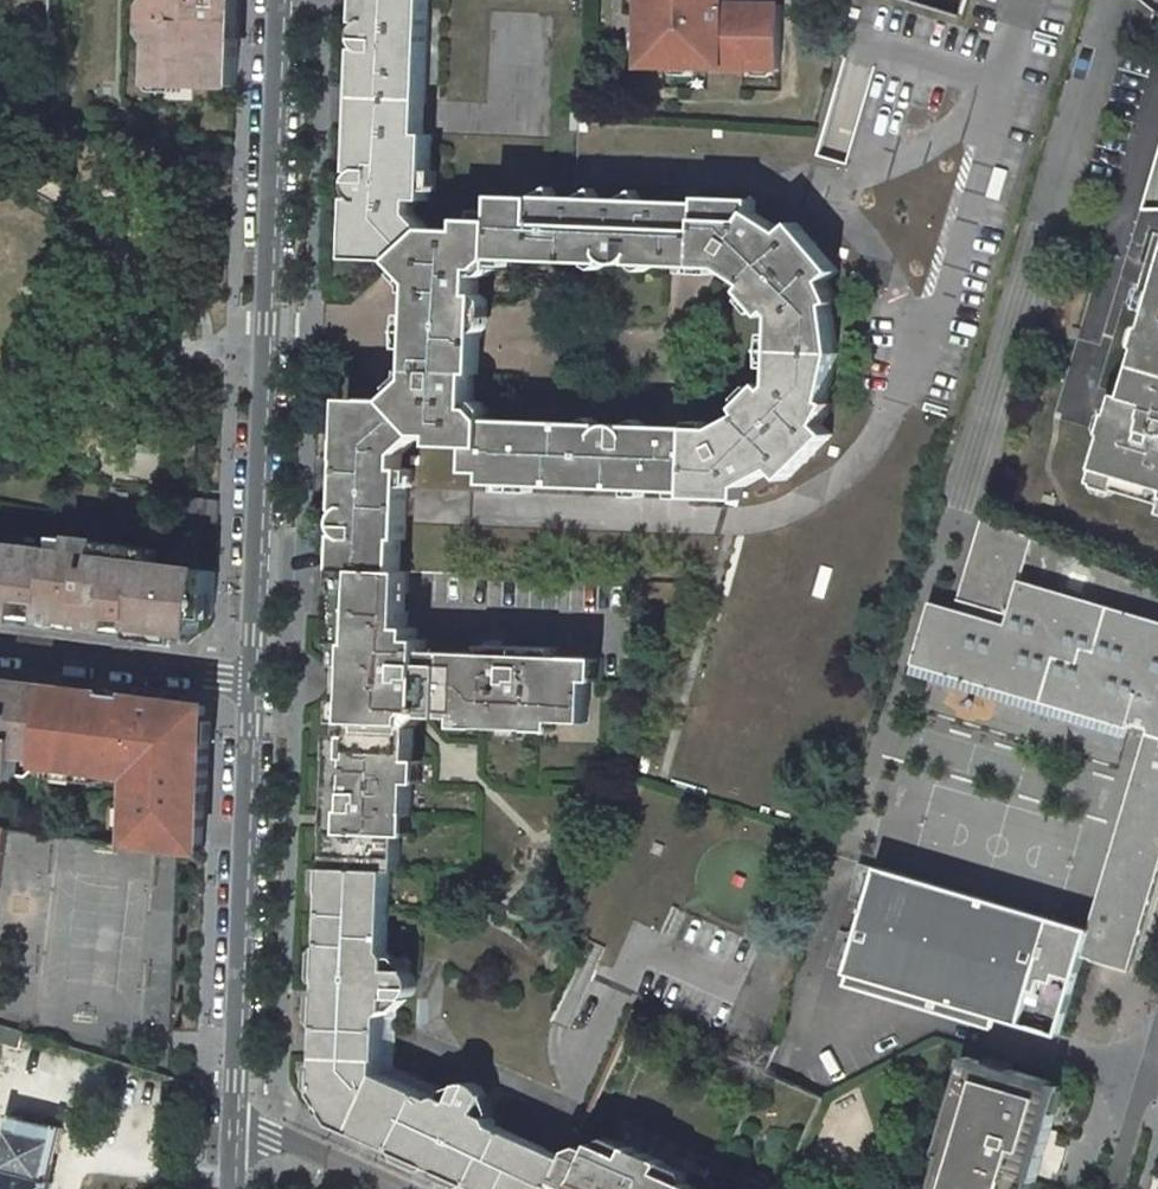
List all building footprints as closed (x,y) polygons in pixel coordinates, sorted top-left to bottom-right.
[(50,43),(52,0),(0,0),(0,41),(50,43)] [(161,54),(160,80),(183,84),(182,88),(236,91),(236,63),(237,42),(239,0),(163,0),(161,54)] [(357,170),(363,170),(359,174),(357,178),(356,181),(356,186),(357,190),(359,194),(362,196),(356,196),(355,216),(361,216),(360,249),(376,249),(375,259),(397,260),(416,243),(431,229),(417,212),(417,199),(432,199),(435,132),(424,132),(430,0),(370,0),(370,3),(364,3),(363,21),(369,22),(367,24),(364,27),(363,30),(362,34),(362,39),(364,43),(365,45),(368,48),(362,48),(361,66),(367,67),(366,96),(360,96),(357,170)] [(642,14),(641,67),(653,68),(654,68),(780,70),(781,5),(725,4),(725,0),(643,0),(642,14)] [(964,17),(969,0),(910,0),(964,17)] [(1146,4),(1142,0),(1136,0),(1128,30),(1147,36),(1156,11),(1146,4)] [(553,188),(537,197),(558,198),(553,188)] [(796,225),(785,235),(754,214),(754,202),(700,199),(700,204),(680,203),(642,201),(636,191),(619,200),(601,200),(595,189),(577,198),(558,198),(537,197),(537,198),(536,200),(499,198),(498,213),(466,211),(466,231),(431,229),(416,243),(397,260),(418,282),(414,378),(391,399),(370,398),(369,406),(352,405),(351,437),(345,437),(342,507),(348,507),(344,511),(342,517),(341,522),(342,527),(344,532),(346,534),(341,534),(339,568),(347,569),(400,570),(401,536),(406,536),(409,468),(401,468),(402,452),(424,433),(439,433),(439,443),(473,445),(472,470),(489,471),(489,482),(690,492),(690,497),(742,499),(742,487),(776,470),(786,480),(830,436),(821,425),(831,406),(826,403),(838,355),(836,304),(826,282),(837,273),(796,225)] [(1156,282),(1149,303),(1157,306),(1157,274),(1156,282)] [(1149,303),(1156,282),(1151,281),(1146,283),(1142,296),(1144,301),(1149,303)] [(1133,391),(1123,388),(1120,399),(1105,448),(1098,468),(1096,475),(1157,494),(1157,310),(1154,321),(1148,343),(1133,391)] [(1148,343),(1154,321),(1150,320),(1146,323),(1141,337),(1143,341),(1148,343)] [(1095,449),(1091,463),(1093,467),(1098,468),(1105,448),(1100,447),(1095,449)] [(192,500),(191,517),(218,519),(219,502),(192,500)] [(944,659),(956,629),(966,631),(953,676),(977,683),(980,675),(1012,685),(1010,693),(1074,712),(1076,704),(1109,713),(1106,721),(1131,728),(1132,724),(1149,729),(1138,765),(1150,769),(1143,792),(1157,797),(1157,629),(1148,626),(1150,618),(1086,599),(1084,607),(1051,598),(1054,590),(1020,580),(1033,538),(983,517),(955,609),(931,602),(917,651),(944,659)] [(72,544),(52,542),(50,555),(70,557),(72,544)] [(152,639),(154,628),(180,631),(198,634),(200,616),(214,618),(215,575),(155,569),(155,566),(156,563),(138,561),(139,553),(77,545),(72,544),(70,557),(50,555),(24,551),(0,548),(0,620),(15,622),(18,598),(43,600),(40,622),(64,625),(65,620),(68,620),(87,621),(86,631),(92,632),(109,634),(112,610),(139,614),(137,637),(152,639)] [(138,561),(156,563),(157,555),(139,553),(138,561)] [(478,654),(424,652),(425,640),(415,640),(415,628),(405,628),(407,590),(408,571),(400,570),(347,569),(347,588),(339,587),(336,643),(345,643),(353,643),(352,660),(351,681),(351,702),(350,722),(342,722),(341,735),(340,757),(330,756),(328,812),(338,812),(337,833),(328,833),(326,868),(389,870),(398,871),(400,834),(401,812),(411,812),(412,780),(413,756),(414,726),(410,726),(410,721),(406,716),(415,708),(420,713),(425,713),(425,717),(454,718),(475,719),(475,728),(529,730),(529,720),(551,721),(583,723),(585,681),(586,658),(550,657),(550,648),(496,646),(478,645),(478,654)] [(1086,599),(1054,590),(1051,598),(1084,607),(1086,599)] [(1150,618),(1148,626),(1157,629),(1157,621),(1150,618)] [(180,631),(154,628),(152,639),(179,643),(180,631)] [(944,659),(917,651),(913,664),(953,676),(966,631),(956,629),(944,659)] [(1012,685),(980,675),(977,683),(1010,693),(1012,685)] [(1,776),(17,778),(19,757),(20,749),(41,751),(47,704),(49,686),(0,679),(0,775),(1,776)] [(206,793),(208,742),(209,721),(194,704),(183,702),(182,711),(169,710),(168,707),(167,704),(164,701),(162,700),(152,703),(152,699),(99,692),(99,697),(69,693),(70,688),(49,686),(47,704),(41,751),(40,763),(134,774),(131,844),(180,851),(204,854),(205,812),(200,811),(201,793),(206,793)] [(1109,713),(1076,704),(1074,712),(1106,721),(1109,713)] [(879,868),(875,883),(951,905),(950,910),(971,916),(972,912),(1061,938),(1054,962),(1080,970),(1083,961),(1094,964),(1128,974),(1157,875),(1157,797),(1143,792),(1150,769),(1138,765),(1091,930),(879,868)] [(485,1188),(555,1188),(564,1170),(570,1157),(495,1124),(493,1116),(482,1112),(489,1097),(485,1089),(483,1087),(480,1084),(476,1083),(472,1082),(469,1082),(461,1085),(457,1094),(394,1065),(396,1013),(396,998),(407,999),(415,987),(416,984),(416,981),(415,977),(409,969),(392,969),(392,956),(386,949),(389,870),(326,868),(320,1041),(318,1092),(338,1124),(485,1188)] [(951,905),(875,883),(848,973),(895,987),(898,976),(909,979),(906,990),(952,1004),(956,993),(967,996),(963,1008),(997,1017),(1010,1021),(1014,1010),(1025,1013),(1022,1025),(1061,1036),(1080,970),(1054,962),(1061,938),(972,912),(971,916),(950,910),(951,905)] [(972,1064),(937,1185),(935,1188),(1016,1188),(1020,1176),(1031,1180),(1058,1089),(972,1064)] [(1071,1072),(1052,1066),(1051,1071),(1070,1076),(1071,1072)] [(10,1115),(0,1158),(0,1188),(50,1188),(52,1183),(49,1182),(50,1178),(62,1128),(10,1115)] [(721,1165),(622,1120),(612,1141),(600,1135),(596,1141),(593,1149),(583,1145),(573,1149),(570,1157),(564,1170),(555,1188),(709,1188),(721,1165)] [(746,1174),(739,1188),(777,1188),(746,1174)] [(1031,1180),(1020,1176),(1016,1188),(1028,1188),(1031,1180)]
